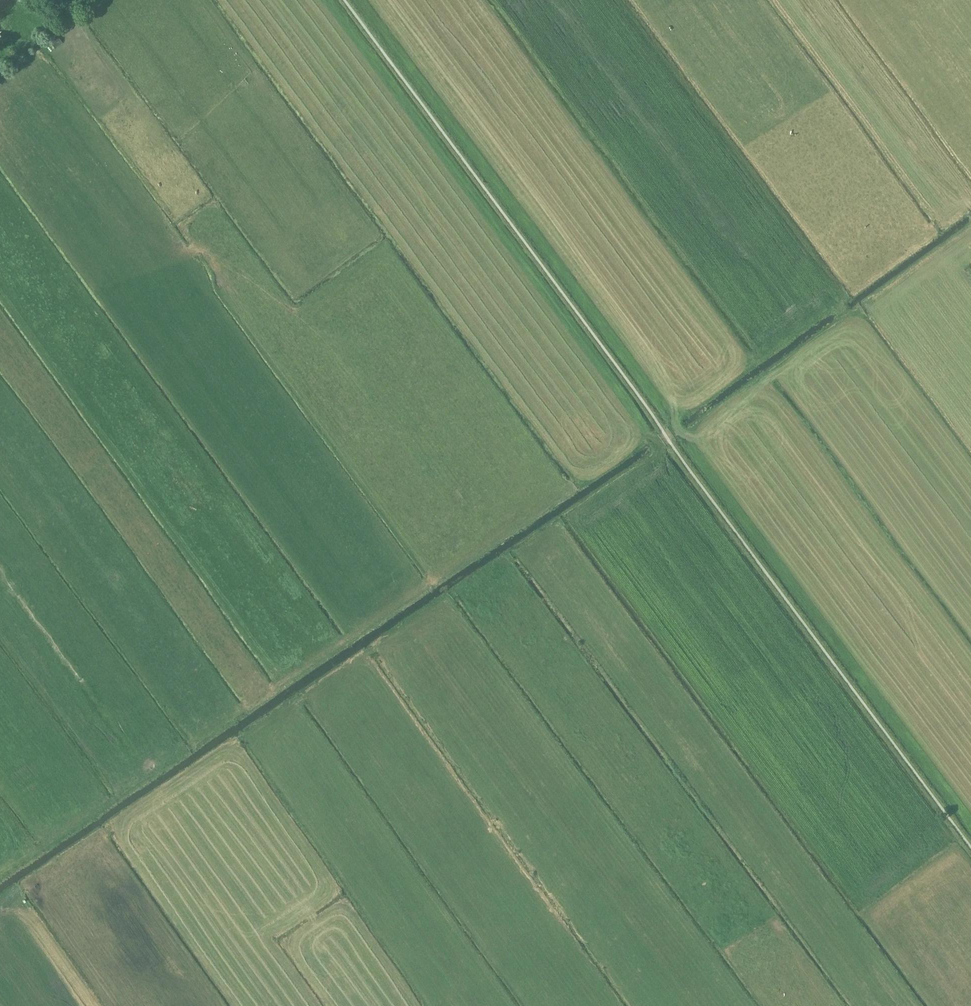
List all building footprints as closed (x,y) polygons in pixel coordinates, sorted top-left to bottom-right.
[(54,48),(62,43),(58,38),(51,43),(54,48)]
